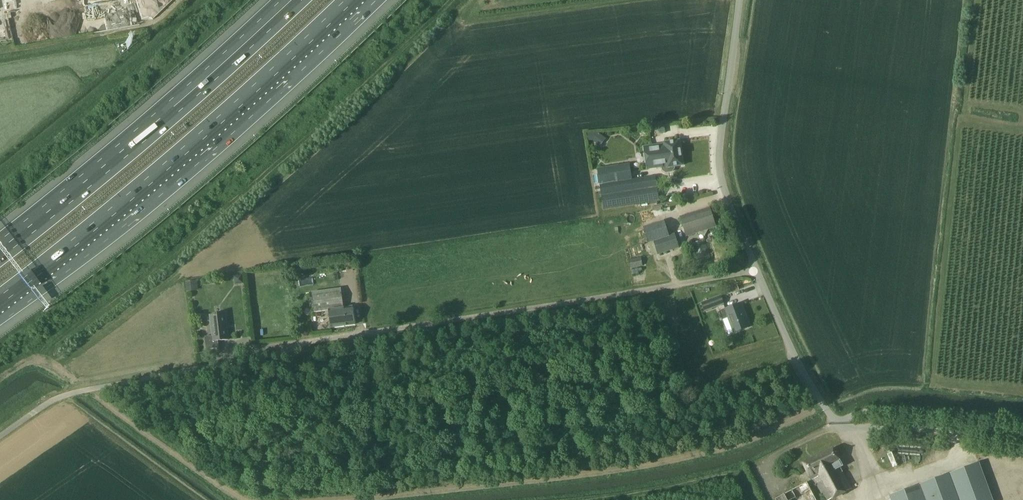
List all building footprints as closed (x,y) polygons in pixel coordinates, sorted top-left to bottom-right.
[(599,133),(587,134),(588,141),(593,140),(600,147),(606,139),(599,133)] [(644,147),(646,160),(681,153),(679,141),(664,143),(664,144),(644,147)] [(681,153),(646,160),(647,169),(662,167),(663,171),(666,174),(673,173),(675,169),(675,166),(683,165),(681,153)] [(658,207),(658,205),(658,201),(660,201),(656,176),(632,180),(630,164),(597,169),(604,210),(650,203),(651,208),(658,207)] [(705,236),(708,229),(716,226),(710,208),(681,217),(687,236),(697,232),(705,236)] [(653,256),(657,254),(658,255),(680,248),(675,233),(669,235),(665,220),(643,227),(648,244),(649,244),(653,256)] [(705,239),(690,244),(696,263),(711,258),(705,239)] [(630,268),(643,266),(641,257),(628,259),(630,268)] [(314,312),(329,310),(331,328),(356,325),(353,306),(344,307),(342,289),(311,293),(314,312)] [(725,305),(722,296),(702,303),(706,312),(725,305)] [(725,309),(734,333),(749,327),(740,303),(725,309)] [(219,349),(218,342),(229,340),(226,313),(209,315),(212,336),(205,336),(207,350),(219,349)] [(840,467),(842,466),(839,460),(840,459),(834,448),(802,463),(811,480),(813,479),(824,499),(831,499),(852,489),(840,467)] [(979,463),(889,496),(891,499),(993,499),(979,463)] [(808,481),(774,499),(817,499),(808,481)]
